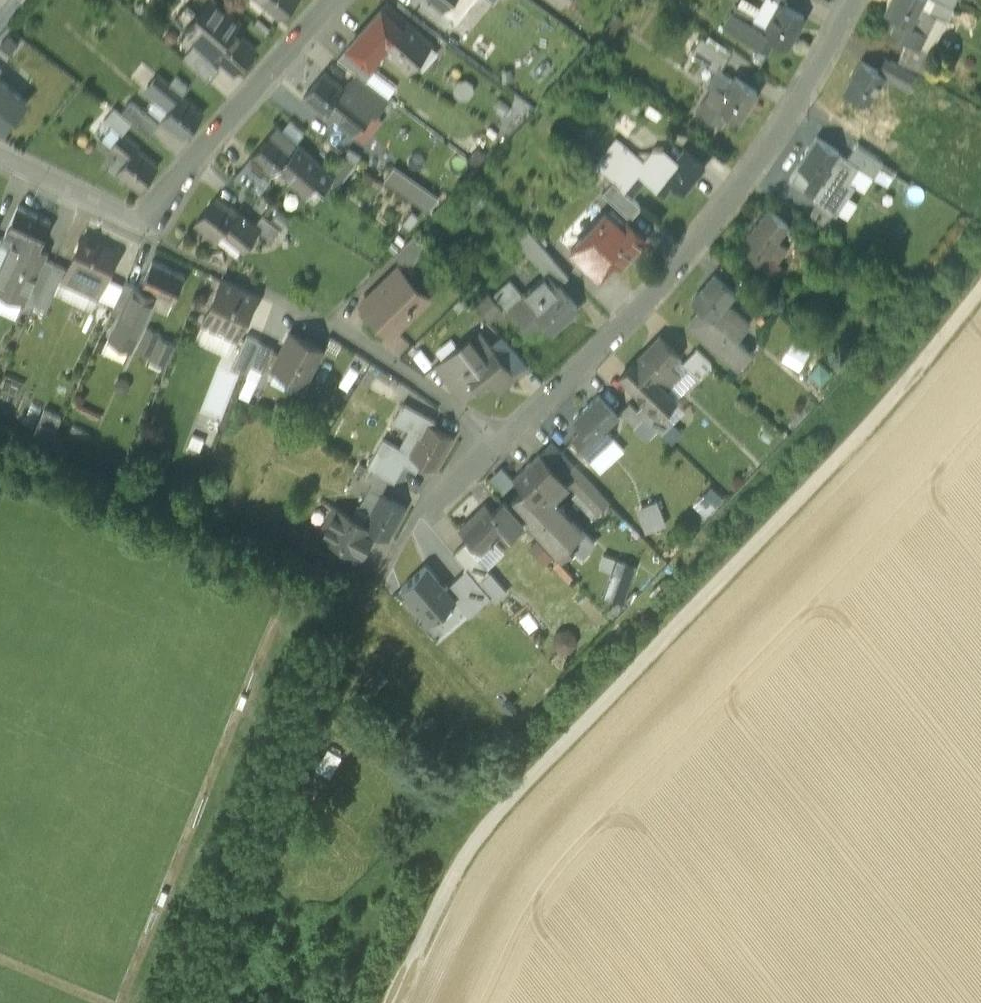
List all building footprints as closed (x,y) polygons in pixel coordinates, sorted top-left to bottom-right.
[(212,0),(209,0),(196,14),(186,5),(175,18),(185,27),(183,29),(211,54),(233,30),(235,33),(236,32),(235,31),(241,24),(212,0)] [(279,20),(297,0),(256,0),(279,20)] [(439,12),(450,0),(425,0),(439,12)] [(751,43),(766,17),(771,20),(781,4),(775,0),(762,0),(753,16),(744,11),(741,16),(736,13),(727,29),(751,43)] [(887,14),(898,21),(910,26),(917,13),(923,0),(894,0),(887,14)] [(945,10),(950,0),(924,0),(945,10)] [(771,20),(764,33),(775,40),(786,47),(804,17),(782,4),(781,4),(771,20)] [(405,23),(386,5),(377,14),(397,32),(405,23)] [(910,26),(898,21),(892,34),(909,42),(922,16),(917,13),(910,26)] [(377,14),(357,37),(377,55),(383,49),(382,48),(397,32),(377,14)] [(775,40),(764,33),(771,20),(766,17),(751,43),(767,53),(775,40)] [(429,44),(405,23),(397,32),(382,48),(383,49),(406,70),(413,62),(428,45),(429,44)] [(233,30),(211,54),(233,74),(254,49),(235,33),(233,30)] [(377,55),(357,37),(350,45),(343,52),(365,68),(377,55)] [(693,38),(684,51),(713,73),(723,60),(693,38)] [(437,53),(428,45),(413,62),(422,70),(437,53)] [(218,69),(199,52),(199,53),(194,49),(186,57),(183,60),(207,81),(212,75),(218,69)] [(909,52),(900,66),(916,75),(918,76),(926,62),(909,52)] [(900,66),(892,61),(888,68),(884,75),(908,89),(916,75),(900,66)] [(884,75),(862,62),(844,92),(856,99),(867,105),(875,92),(884,75)] [(342,89),(324,73),(303,97),(324,115),(326,113),(351,133),(371,111),(372,110),(345,86),(342,89)] [(389,99),(355,74),(349,81),(345,86),(372,110),(371,111),(375,115),(389,99)] [(916,75),(908,89),(919,95),(927,81),(918,76),(916,75)] [(158,76),(146,90),(169,110),(181,95),(182,96),(189,88),(176,77),(169,85),(158,76)] [(725,93),(717,106),(728,113),(738,120),(757,93),(736,78),(725,93)] [(27,105),(0,81),(0,131),(2,132),(27,105)] [(728,113),(717,106),(725,93),(720,90),(703,114),(719,125),(728,113)] [(867,105),(856,99),(849,112),(865,121),(870,112),(880,95),(875,92),(867,105)] [(169,110),(161,119),(183,138),(203,114),(182,96),(181,95),(169,110)] [(158,124),(131,101),(120,114),(132,123),(149,136),(155,129),(158,124)] [(120,114),(115,110),(105,122),(121,135),(122,134),(127,128),(132,123),(120,114)] [(277,128),(251,158),(270,175),(277,167),(314,199),(330,181),(333,178),(328,173),(277,128)] [(122,134),(121,135),(110,148),(120,156),(111,167),(110,166),(110,167),(138,191),(158,167),(137,150),(139,148),(122,134)] [(838,153),(816,139),(797,167),(819,181),(838,153)] [(614,141),(596,164),(608,176),(628,152),(614,141)] [(877,159),(856,145),(847,159),(846,160),(857,167),(873,177),(873,176),(882,162),(877,159)] [(641,164),(628,152),(608,176),(613,180),(630,196),(644,179),(664,195),(674,184),(663,176),(677,159),(665,149),(653,150),(641,164)] [(706,166),(685,149),(677,159),(663,176),(674,184),(684,192),(706,166)] [(853,186),(847,182),(857,167),(846,160),(847,159),(838,153),(819,181),(797,167),(790,179),(817,197),(815,200),(836,213),(853,186)] [(270,175),(251,158),(246,163),(233,178),(259,193),(270,181),(270,175)] [(343,158),(335,168),(333,166),(328,173),(333,178),(330,181),(338,185),(353,167),(343,158)] [(882,162),(873,176),(887,185),(896,171),(882,162)] [(392,164),(383,180),(433,208),(442,192),(392,164)] [(630,196),(613,180),(602,193),(630,219),(636,212),(642,206),(630,196)] [(229,206),(227,208),(215,197),(194,222),(215,239),(223,230),(243,247),(257,230),(258,229),(254,226),(229,206)] [(18,207),(1,244),(11,248),(0,271),(0,290),(24,301),(30,288),(44,258),(36,254),(51,222),(18,207)] [(788,225),(767,209),(747,236),(757,244),(767,252),(776,241),(788,225)] [(604,213),(571,249),(598,275),(613,259),(620,266),(644,240),(624,221),(619,226),(604,213)] [(258,220),(254,226),(258,229),(257,230),(272,241),(281,230),(262,215),(258,220)] [(553,258),(524,226),(512,236),(541,268),(553,258)] [(426,247),(414,233),(394,254),(398,257),(407,267),(426,247)] [(116,254),(84,239),(71,265),(103,280),(116,254)] [(757,244),(748,256),(763,268),(781,245),(776,241),(767,252),(757,244)] [(771,257),(763,268),(775,278),(784,267),(771,257)] [(48,260),(44,258),(30,288),(41,293),(54,263),(48,260)] [(553,258),(541,268),(548,274),(556,284),(562,279),(568,274),(553,258)] [(185,276),(152,261),(140,288),(154,294),(172,303),(185,276)] [(60,265),(54,263),(41,293),(52,298),(65,268),(60,265)] [(103,280),(71,265),(64,279),(96,295),(103,280)] [(398,266),(361,303),(391,333),(416,307),(405,296),(416,285),(398,266)] [(541,268),(517,289),(523,296),(548,274),(541,268)] [(517,289),(511,282),(497,295),(530,333),(543,321),(551,331),(578,308),(556,284),(548,274),(523,296),(517,289)] [(735,293),(715,276),(692,302),(702,310),(688,326),(739,370),(753,354),(737,341),(750,325),(725,304),(735,293)] [(256,296),(222,280),(209,307),(243,323),(256,296)] [(125,281),(111,312),(121,317),(136,286),(130,284),(125,281)] [(136,286),(121,317),(139,325),(150,303),(154,294),(140,288),(136,286)] [(154,294),(150,303),(168,311),(172,303),(154,294)] [(500,307),(489,295),(477,305),(488,318),(500,307)] [(243,323),(209,307),(202,321),(236,337),(243,323)] [(121,317),(111,339),(129,347),(139,325),(121,317)] [(236,337),(202,321),(194,337),(228,354),(236,337)] [(160,334),(147,328),(137,350),(150,355),(160,334)] [(323,348),(292,332),(273,369),(304,385),(323,348)] [(179,342),(160,334),(150,355),(170,364),(179,342)] [(247,335),(232,368),(246,374),(249,365),(259,340),(253,337),(247,335)] [(660,336),(635,361),(655,380),(655,379),(665,389),(679,375),(670,365),(679,356),(660,336)] [(528,366),(504,338),(492,348),(514,377),(521,372),(528,366)] [(268,344),(259,340),(249,365),(262,370),(274,347),(268,344)] [(468,340),(435,365),(461,399),(477,386),(480,391),(491,383),(496,391),(514,377),(492,348),(481,356),(468,340)] [(423,374),(435,365),(417,341),(400,357),(423,374)] [(691,356),(682,365),(697,380),(712,365),(696,350),(691,356)] [(655,380),(635,361),(620,376),(645,401),(659,415),(664,410),(675,399),(665,389),(655,379),(655,380)] [(617,416),(599,397),(575,421),(584,430),(593,439),(603,430),(617,416)] [(641,405),(637,410),(643,416),(660,433),(674,420),(664,410),(659,415),(645,401),(641,405)] [(637,410),(630,403),(624,408),(621,412),(633,425),(643,416),(637,410)] [(436,422),(403,404),(394,421),(411,430),(420,435),(409,454),(409,455),(421,462),(434,469),(451,438),(432,428),(436,422)] [(44,406),(33,431),(52,439),(63,415),(44,406)] [(411,430),(400,449),(409,454),(420,435),(411,430)] [(603,430),(593,439),(584,430),(573,440),(586,454),(607,434),(603,430)] [(400,449),(384,441),(369,468),(371,469),(389,480),(394,482),(398,476),(404,465),(416,472),(421,462),(409,455),(409,454),(400,449)] [(560,475),(539,454),(513,479),(523,489),(534,500),(556,479),(560,475)] [(570,470),(563,477),(597,513),(609,502),(575,466),(570,470)] [(389,480),(371,469),(366,479),(384,489),(389,480)] [(556,479),(534,500),(523,489),(507,504),(555,556),(581,531),(551,499),(564,488),(556,479)] [(709,512),(718,494),(706,487),(696,505),(709,512)] [(371,490),(354,519),(364,525),(380,495),(371,490)] [(406,509),(380,495),(364,525),(363,525),(376,533),(389,539),(406,509)] [(522,521),(504,501),(499,506),(492,513),(506,527),(505,528),(510,533),(522,521)] [(485,506),(459,530),(480,551),(505,528),(506,527),(492,513),(485,506)] [(363,525),(335,509),(321,534),(363,557),(376,533),(363,525)] [(338,552),(308,535),(299,550),(332,563),(336,557),(338,552)] [(488,569),(464,543),(459,547),(453,552),(467,568),(476,579),(488,569)] [(612,574),(603,599),(625,607),(638,570),(606,559),(602,570),(612,574)] [(431,619),(455,599),(445,588),(425,566),(402,586),(431,619)] [(467,568),(445,588),(455,599),(469,614),(490,595),(476,579),(467,568)] [(387,672),(373,683),(384,696),(397,685),(387,672)] [(328,749),(318,768),(332,775),(342,756),(328,749)]
